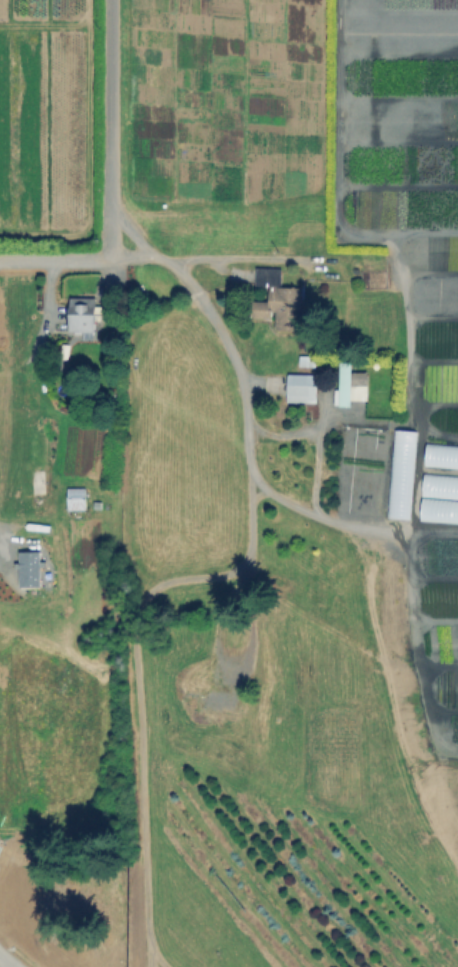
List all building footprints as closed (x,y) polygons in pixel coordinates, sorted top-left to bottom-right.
[(303,286),(302,330),(275,330),(276,312),(272,312),(272,318),(252,318),(252,300),(269,301),(270,287),(258,287),(258,270),(283,270),(283,286),(303,286)] [(93,331),(94,297),(68,297),(67,331),(93,331)] [(316,357),(316,367),(303,366),(304,357),(316,357)] [(368,372),(368,400),(351,400),(351,407),(336,407),(336,388),(340,388),(340,363),(351,363),(351,372),(368,372)] [(316,376),(316,399),(290,399),(290,376),(316,376)] [(419,432),(412,518),(390,516),(397,430),(419,432)] [(429,444),(457,447),(457,467),(427,464),(429,444)] [(426,472),(457,475),(457,498),(423,494),(426,472)] [(83,487),(66,487),(66,510),(84,510),(83,487)] [(425,501),(457,504),(457,522),(423,519),(425,501)] [(18,587),(40,587),(39,564),(38,564),(38,550),(17,551),(18,587)] [(38,941),(37,964),(9,962),(11,940),(38,941)]
